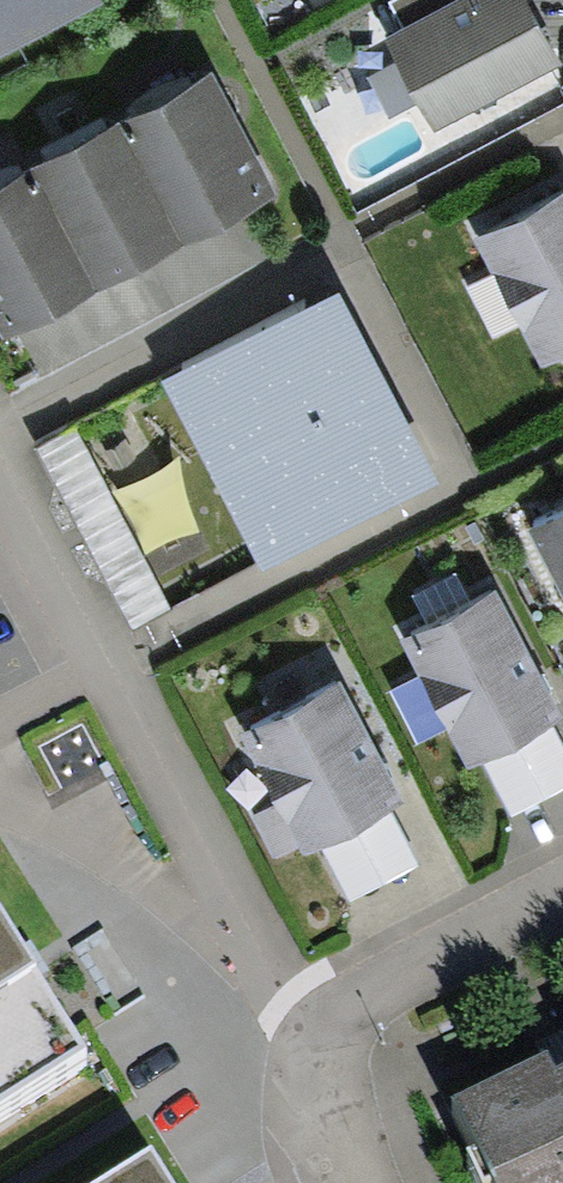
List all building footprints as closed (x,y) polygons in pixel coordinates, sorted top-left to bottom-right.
[(104,4),(102,0),(0,0),(0,58),(104,4)] [(385,34),(400,62),(421,104),(434,130),(561,66),(527,0),(453,0),(402,26),(385,34)] [(390,3),(402,26),(453,0),(396,0),(390,3)] [(400,62),(368,78),(390,120),(421,104),(400,62)] [(216,74),(123,122),(189,249),(282,199),(216,74)] [(189,249),(123,122),(31,170),(98,297),(189,249)] [(98,297),(31,170),(0,186),(0,334),(6,344),(98,297)] [(474,236),(543,368),(562,357),(562,190),(474,236)] [(338,289),(160,382),(261,573),(439,480),(338,289)] [(168,609),(74,430),(41,447),(135,626),(168,609)] [(528,532),(562,597),(562,513),(528,532)] [(399,641),(466,771),(480,763),(551,727),(562,721),(562,717),(498,591),(399,641)] [(390,813),(406,805),(342,683),(240,735),(275,804),(252,816),(275,861),(300,848),(305,857),(321,849),(390,813)] [(551,727),(480,763),(511,823),(562,796),(562,751),(551,727)] [(421,871),(390,813),(321,849),(352,907),(421,871)] [(0,904),(0,1099),(88,1044),(0,904)] [(561,1047),(451,1101),(491,1182),(562,1182),(562,1047),(561,1047)] [(151,1146),(93,1182),(175,1182),(151,1146)]
